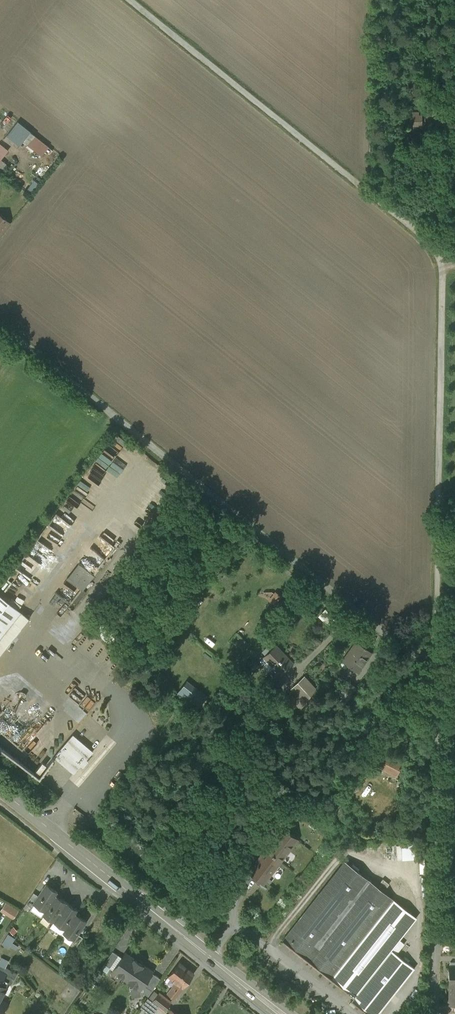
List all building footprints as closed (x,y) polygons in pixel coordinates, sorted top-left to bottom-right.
[(414,112),(415,124),(424,123),(423,111),(414,112)] [(30,132),(17,121),(7,134),(20,144),(30,132)] [(11,149),(2,142),(0,144),(0,164),(11,149)] [(0,216),(0,235),(9,223),(0,216)] [(124,537),(107,524),(52,596),(68,608),(124,537)] [(272,600),(276,603),(283,595),(279,591),(272,600)] [(12,621),(21,628),(29,618),(0,595),(0,637),(12,621)] [(329,608),(321,616),(331,625),(339,617),(329,608)] [(356,641),(342,661),(357,671),(366,658),(364,657),(369,650),(356,641)] [(284,657),(275,647),(270,651),(266,655),(265,656),(274,666),(273,667),(280,673),(291,662),(285,656),(284,657)] [(274,666),(265,656),(260,661),(269,670),(273,666),(273,667),(274,666)] [(315,688),(304,676),(291,688),(305,703),(315,688)] [(351,695),(341,687),(337,693),(342,697),(339,701),(344,705),(351,695)] [(232,724),(223,717),(219,722),(220,723),(211,734),(218,740),(232,724)] [(73,734),(53,756),(74,774),(81,766),(83,768),(89,761),(87,759),(93,751),(73,734)] [(404,762),(384,752),(376,766),(396,776),(404,762)] [(44,765),(38,774),(41,777),(48,768),(44,765)] [(282,828),(249,871),(263,882),(296,839),(282,828)] [(282,940),(353,996),(350,999),(369,1013),(378,1013),(414,968),(396,953),(391,949),(399,939),(416,917),(345,861),(282,940)] [(39,895),(34,903),(45,910),(55,894),(57,891),(46,884),(39,895)] [(33,892),(26,903),(32,907),(34,903),(39,895),(33,892)] [(45,910),(42,914),(54,921),(66,902),(55,894),(45,910)] [(18,910),(6,902),(3,907),(15,915),(18,910)] [(66,902),(54,921),(65,928),(75,913),(77,909),(66,902)] [(65,928),(62,932),(73,939),(74,939),(77,933),(86,920),(75,913),(65,928)] [(77,933),(74,939),(73,939),(70,944),(75,947),(82,937),(77,933)] [(399,939),(391,949),(396,953),(404,943),(399,939)] [(112,951),(104,963),(110,967),(119,955),(112,951)] [(125,953),(113,969),(124,976),(135,959),(125,953)] [(152,971),(135,959),(124,976),(123,977),(129,981),(130,987),(136,986),(140,989),(142,985),(152,971)] [(194,973),(179,961),(168,976),(176,982),(167,993),(174,998),(194,973)] [(0,965),(0,971),(6,974),(3,979),(7,981),(12,971),(0,965)] [(154,973),(145,986),(152,990),(160,978),(154,973)] [(136,986),(130,987),(132,997),(140,995),(143,992),(148,995),(152,990),(145,986),(142,985),(140,989),(136,986)] [(170,1002),(159,993),(152,1001),(158,1006),(164,1010),(170,1002)] [(140,1007),(149,1013),(152,1013),(158,1006),(152,1001),(148,998),(140,1007)]
